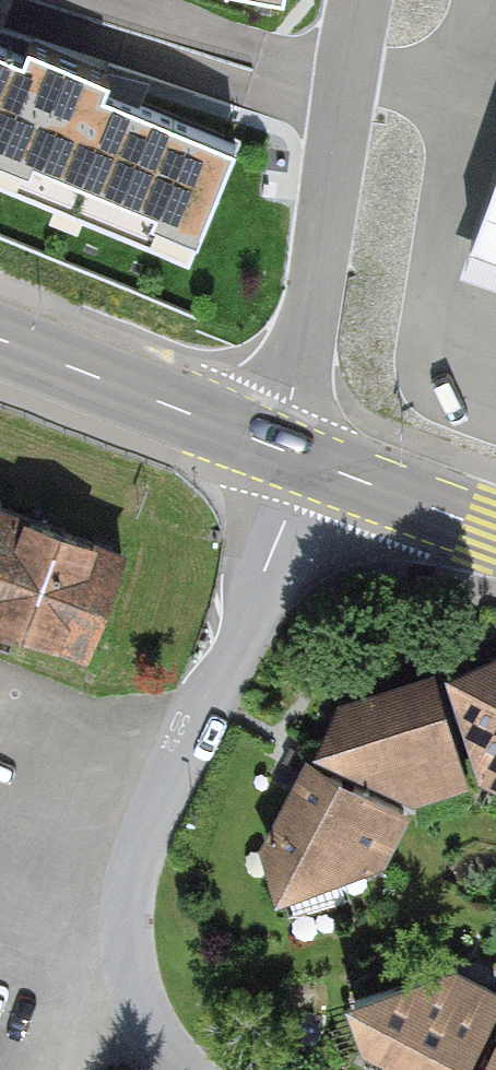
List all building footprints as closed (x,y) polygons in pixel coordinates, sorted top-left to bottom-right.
[(306,37),(313,0),(182,0),(180,14),(306,37)] [(280,153),(0,91),(0,222),(252,278),(280,153)] [(481,241),(495,247),(495,199),(481,241)] [(5,514),(0,526),(0,634),(70,661),(111,555),(5,514)] [(454,782),(495,802),(495,663),(478,655),(423,670),(454,782)] [(293,745),(393,804),(454,782),(423,670),(321,697),(293,745)] [(393,804),(293,745),(240,832),(250,882),(362,860),(393,804)] [(312,989),(345,1046),(391,1069),(441,1069),(484,985),(429,959),(312,989)] [(484,985),(441,1069),(495,1069),(495,992),(484,985)]
